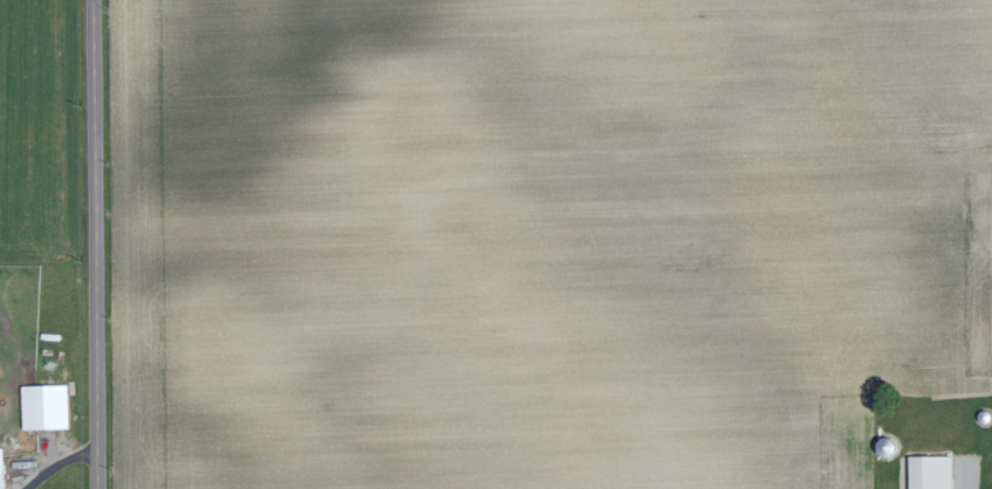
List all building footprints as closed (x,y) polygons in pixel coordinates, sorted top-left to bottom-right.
[(64,384),(17,385),(18,429),(65,428),(64,384)] [(905,488),(949,488),(949,455),(904,455),(905,488)]
